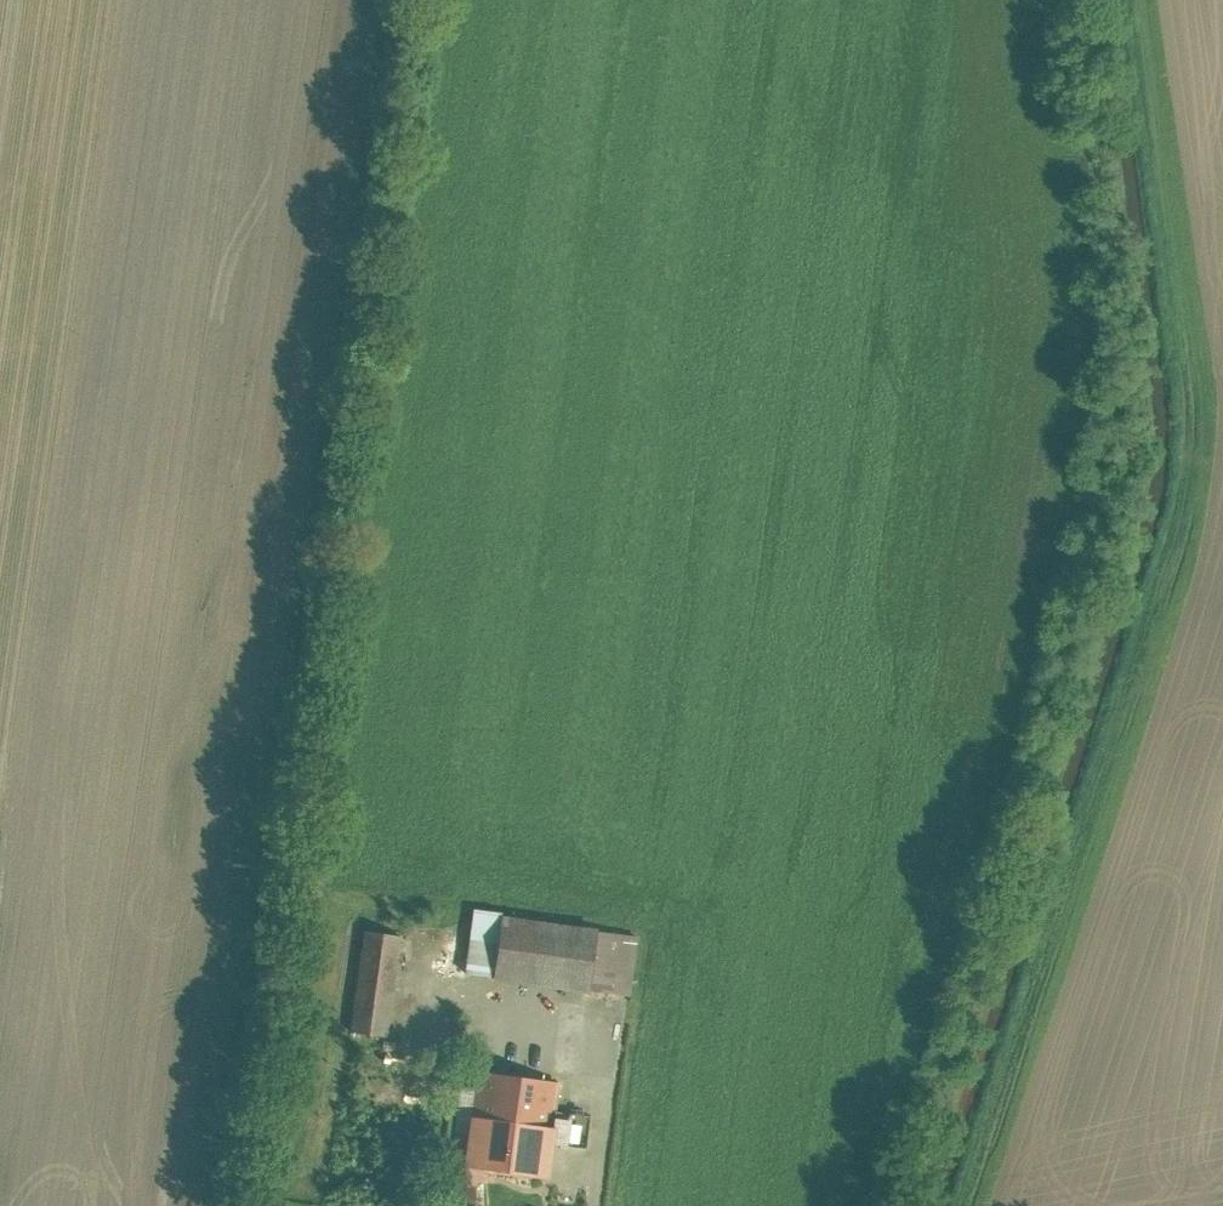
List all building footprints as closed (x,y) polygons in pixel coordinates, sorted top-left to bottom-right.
[(477,916),(469,972),(630,997),(639,941),(477,916)] [(367,928),(353,1033),(393,1039),(407,934),(367,928)] [(545,1132),(551,1087),(484,1078),(478,1124),(470,1123),(464,1174),(546,1185),(553,1133),(545,1132)]
